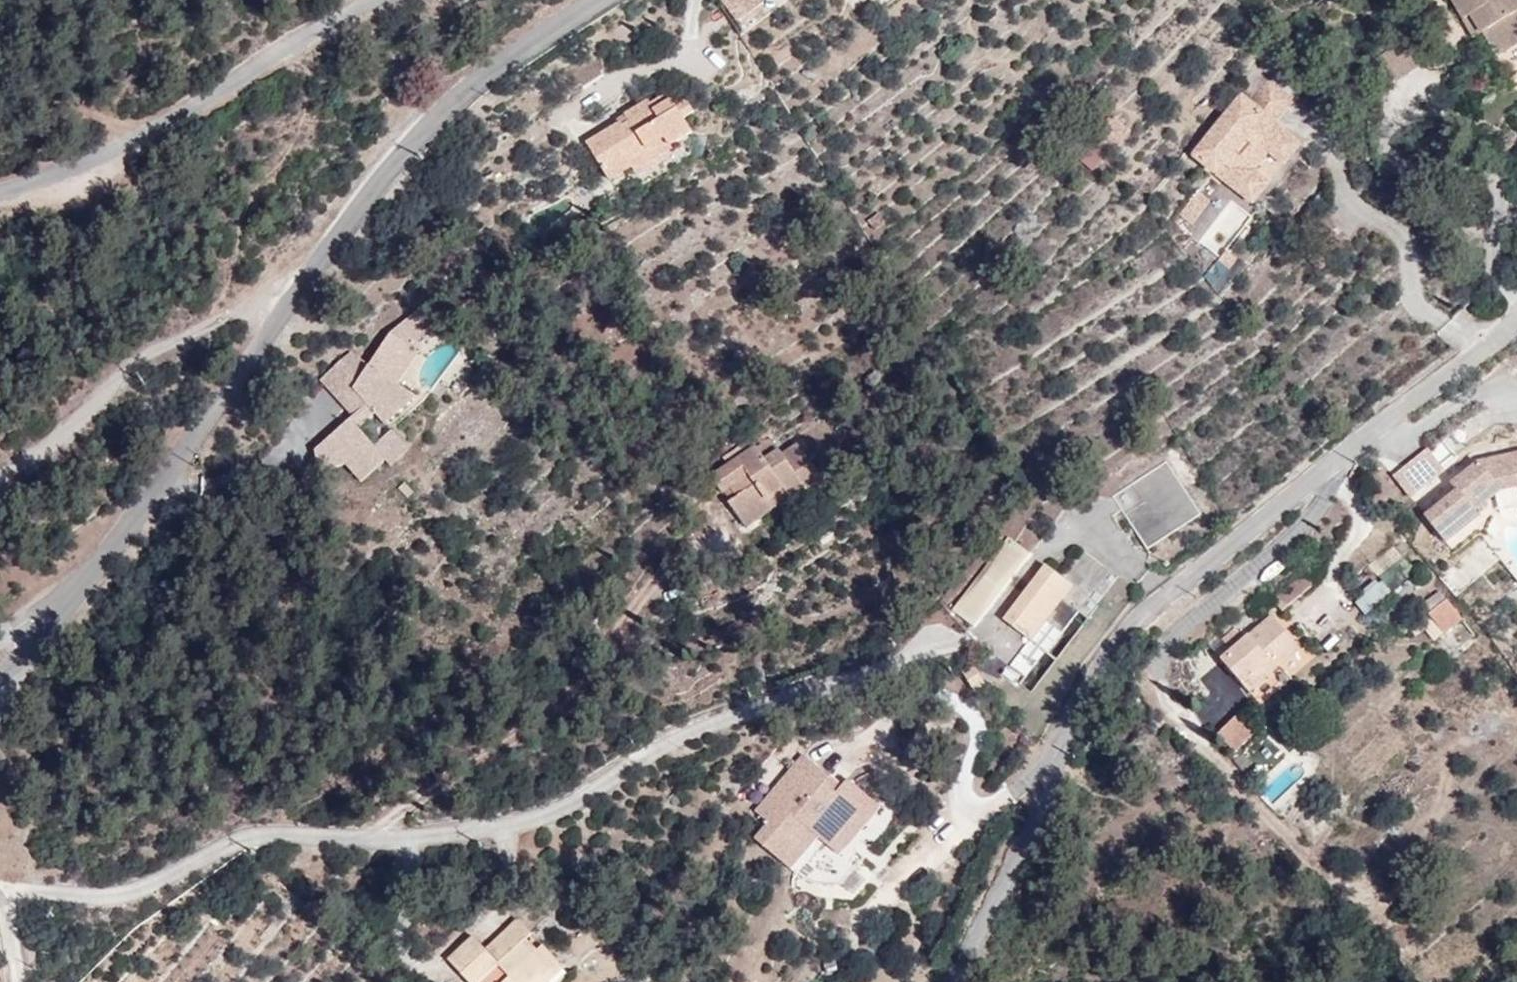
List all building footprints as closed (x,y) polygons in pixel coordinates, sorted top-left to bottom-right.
[(743,30),(772,9),(765,0),(720,0),(743,30)] [(1454,9),(1462,4),(1473,23),(1481,36),(1489,31),(1494,40),(1516,27),(1516,11),(1510,0),(1449,0),(1454,9)] [(1462,4),(1454,9),(1465,27),(1473,23),(1462,4)] [(1487,45),(1494,40),(1489,31),(1481,36),(1487,45)] [(1182,151),(1225,184),(1240,164),(1257,144),(1273,158),(1288,138),(1261,116),(1279,92),(1256,74),(1236,98),(1228,92),(1182,151)] [(606,181),(627,168),(647,157),(642,151),(661,141),(665,147),(687,134),(664,96),(647,107),(644,103),(622,118),(626,125),(617,130),(615,126),(583,145),(606,181)] [(647,157),(627,168),(630,174),(667,151),(665,147),(661,141),(642,151),(647,157)] [(1240,164),(1225,184),(1241,197),(1256,178),(1240,164)] [(1180,219),(1198,195),(1187,186),(1169,210),(1180,219)] [(1218,290),(1233,271),(1218,259),(1203,278),(1218,290)] [(402,324),(378,358),(356,388),(370,403),(324,443),(328,451),(351,439),(359,450),(373,468),(415,432),(394,408),(417,386),(405,376),(394,368),(419,335),(423,339),(446,307),(430,303),(402,324)] [(430,345),(423,339),(419,335),(394,368),(405,376),(430,345)] [(378,358),(357,340),(336,366),(356,388),(378,358)] [(351,439),(328,451),(333,463),(359,450),(351,439)] [(755,450),(712,484),(723,499),(727,495),(732,490),(739,499),(734,504),(730,506),(748,529),(774,508),(770,505),(786,493),(789,496),(794,502),(823,479),(795,444),(780,457),(777,453),(765,462),(755,450)] [(767,448),(755,450),(765,462),(777,453),(767,448)] [(1391,483),(1407,503),(1441,476),(1425,456),(1391,483)] [(1151,547),(1201,514),(1167,460),(1112,493),(1151,547)] [(1422,523),(1443,549),(1476,523),(1472,517),(1498,496),(1516,493),(1516,497),(1516,460),(1476,468),(1465,477),(1468,482),(1462,487),(1458,482),(1448,490),(1454,498),(1422,523)] [(1462,487),(1468,482),(1465,477),(1458,482),(1462,487)] [(732,490),(727,495),(734,504),(739,499),(732,490)] [(774,508),(789,496),(786,493),(770,505),(774,508)] [(1015,541),(1032,548),(1038,533),(1022,526),(1015,541)] [(1033,555),(1005,537),(953,610),(975,627),(1033,555)] [(1032,641),(1072,586),(1060,577),(1045,566),(1003,620),(1032,641)] [(1275,612),(1305,585),(1295,575),(1265,601),(1275,612)] [(1378,579),(1352,600),(1365,615),(1390,594),(1378,579)] [(1444,618),(1431,600),(1407,618),(1414,629),(1422,622),(1431,630),(1444,618)] [(1216,662),(1244,695),(1293,650),(1266,617),(1238,642),(1227,652),(1216,662)] [(1212,637),(1227,652),(1238,642),(1224,627),(1212,637)] [(1027,681),(1048,657),(1030,641),(1009,665),(1027,681)] [(959,671),(973,693),(986,684),(973,664),(959,671)] [(1231,754),(1249,736),(1233,717),(1213,735),(1231,754)] [(861,820),(877,798),(850,777),(843,784),(837,790),(828,781),(832,775),(805,755),(760,814),(773,825),(760,841),(796,869),(822,836),(832,843),(855,815),(861,820)] [(837,790),(843,784),(832,775),(828,781),(837,790)] [(884,806),(877,798),(861,820),(855,815),(832,843),(843,853),(884,806)] [(541,957),(527,942),(494,973),(481,959),(457,981),(564,981),(552,969),(546,974),(535,962),(541,957)] [(552,969),(541,957),(535,962),(546,974),(552,969)]
